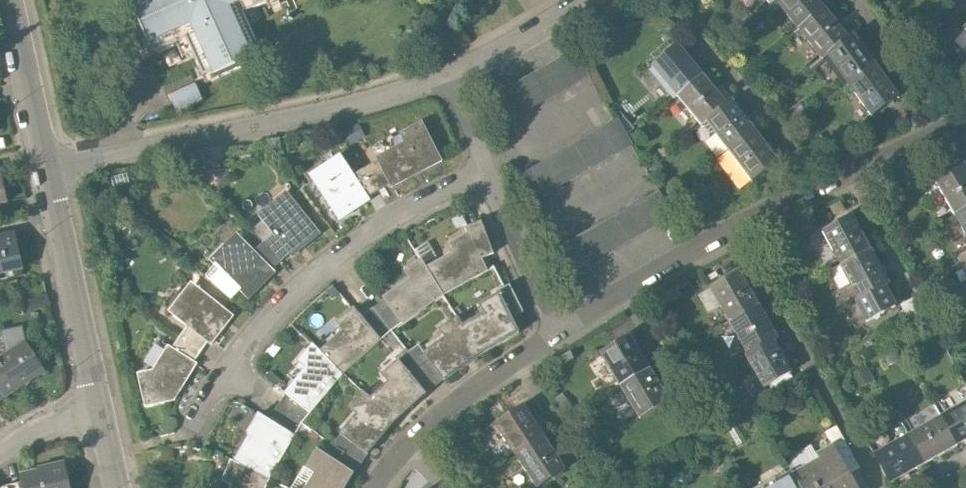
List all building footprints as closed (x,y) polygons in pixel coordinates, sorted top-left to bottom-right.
[(161,42),(194,26),(212,64),(260,42),(240,0),(142,0),(161,42)] [(816,0),(776,0),(775,1),(799,30),(824,9),(816,0)] [(848,39),(824,9),(799,30),(822,59),(827,55),(848,39)] [(853,35),(848,39),(827,55),(849,85),(875,66),(853,35)] [(702,76),(677,47),(653,67),(677,97),(702,76)] [(503,126),(601,73),(587,48),(490,101),(503,126)] [(898,97),(875,66),(849,85),(872,116),(898,97)] [(601,73),(503,126),(516,150),(614,98),(601,73)] [(726,105),(702,76),(677,97),(701,126),(706,122),(727,105),(726,105)] [(178,109),(205,100),(199,83),(172,92),(178,109)] [(754,132),(731,101),(726,105),(727,105),(706,122),(729,151),(754,132)] [(458,154),(433,113),(413,126),(416,134),(387,150),(389,154),(405,179),(458,154)] [(535,201),(639,146),(627,122),(523,177),(535,201)] [(778,162),(764,145),(754,132),(729,151),(752,182),(778,162)] [(364,166),(353,147),(320,166),(354,211),(380,193),(405,179),(389,154),(364,166)] [(18,161),(0,164),(0,198),(24,194),(18,161)] [(935,181),(954,215),(965,208),(965,168),(964,164),(935,181)] [(334,226),(299,184),(268,206),(286,227),(266,243),(284,261),(302,245),(306,248),(334,226)] [(574,275),(678,221),(665,197),(561,252),(574,275)] [(954,215),(965,236),(965,208),(954,215)] [(455,286),(499,263),(494,249),(505,245),(492,213),(477,218),(480,225),(463,234),(467,244),(437,259),(455,286)] [(853,214),(821,230),(856,298),(884,284),(888,282),(853,214)] [(0,229),(0,270),(37,261),(29,223),(0,229)] [(244,292),(252,284),(259,291),(289,267),(284,261),(266,243),(249,226),(218,251),(225,258),(217,267),(244,292)] [(455,286),(437,259),(432,251),(415,262),(423,269),(396,288),(417,314),(455,286)] [(957,257),(965,273),(965,251),(957,257)] [(758,304),(740,270),(711,286),(729,320),(758,304)] [(248,309),(203,275),(181,305),(201,320),(185,342),(207,355),(220,334),(226,339),(248,309)] [(856,298),(853,299),(864,322),(896,307),(884,284),(856,298)] [(532,327),(511,285),(490,295),(496,305),(474,319),(492,344),(513,332),(519,333),(532,327)] [(393,332),(365,299),(348,315),(355,324),(332,344),(348,360),(354,366),(393,332)] [(777,338),(758,304),(729,320),(748,354),(768,343),(777,338)] [(492,344),(474,319),(469,310),(451,322),(457,329),(437,345),(454,371),(492,344)] [(0,361),(18,388),(59,361),(41,333),(0,361)] [(650,369),(630,334),(598,353),(618,387),(650,369)] [(348,360),(332,344),(323,336),(310,352),(319,360),(300,382),(322,404),(336,387),(329,378),(348,360)] [(207,355),(185,342),(181,340),(165,367),(150,368),(158,400),(186,396),(210,357),(207,355)] [(787,377),(768,343),(748,354),(739,359),(758,393),(787,377)] [(436,387),(409,355),(393,368),(401,376),(382,393),(406,414),(436,387)] [(0,361),(0,400),(18,388),(0,361)] [(670,403),(650,369),(618,387),(638,421),(670,403)] [(406,414),(382,393),(374,387),(362,401),(370,407),(353,427),(380,446),(406,414)] [(285,399),(275,413),(297,429),(307,416),(285,399)] [(917,431),(943,414),(935,402),(909,419),(917,431)] [(940,418),(956,446),(965,441),(965,403),(940,418)] [(545,437),(524,404),(493,424),(513,457),(545,437)] [(295,437),(258,415),(246,435),(256,440),(240,466),(268,481),(295,437)] [(940,418),(907,436),(924,465),(956,446),(940,418)] [(831,445),(848,475),(860,468),(836,427),(825,433),(831,445)] [(907,436),(874,455),(890,484),(924,465),(907,436)] [(545,437),(513,457),(532,487),(537,487),(565,471),(545,437)] [(792,475),(800,487),(856,487),(848,475),(831,445),(816,453),(820,460),(792,475)] [(317,451),(307,467),(315,473),(307,487),(344,487),(352,473),(317,451)] [(34,467),(39,487),(84,487),(77,458),(34,467)] [(240,466),(232,462),(223,483),(232,486),(232,487),(269,487),(272,483),(268,481),(240,466)] [(490,471),(485,462),(475,468),(480,477),(490,471)] [(792,475),(769,487),(800,487),(792,475)]
